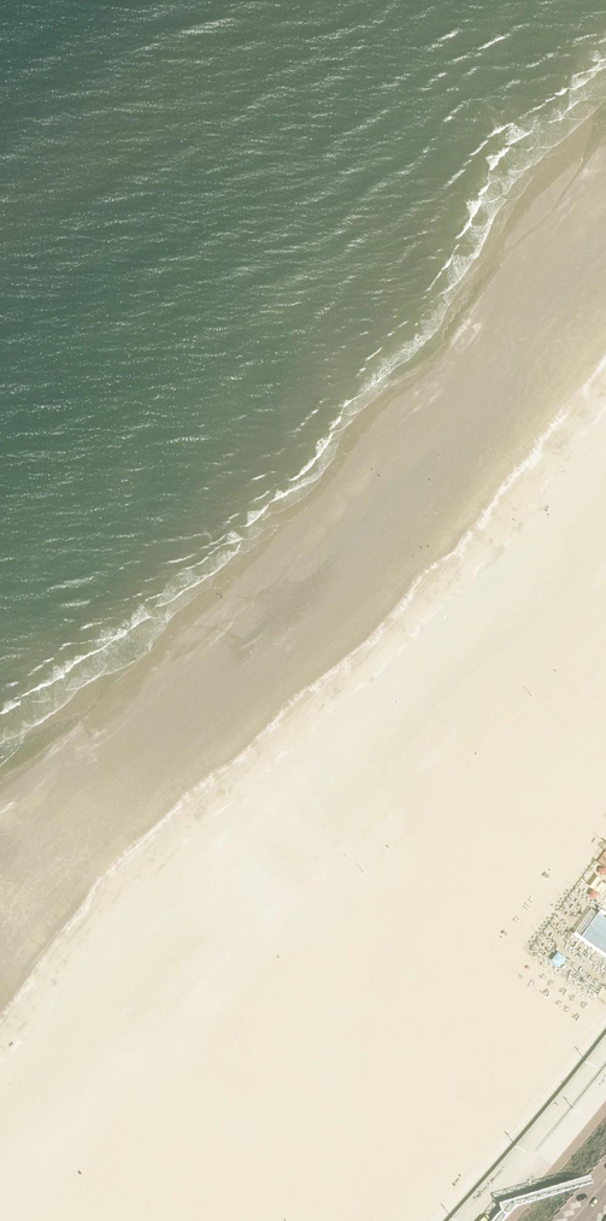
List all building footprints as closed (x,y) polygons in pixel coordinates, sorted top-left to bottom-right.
[(595,919),(583,945),(575,942),(569,956),(605,972),(605,924),(595,919)]
